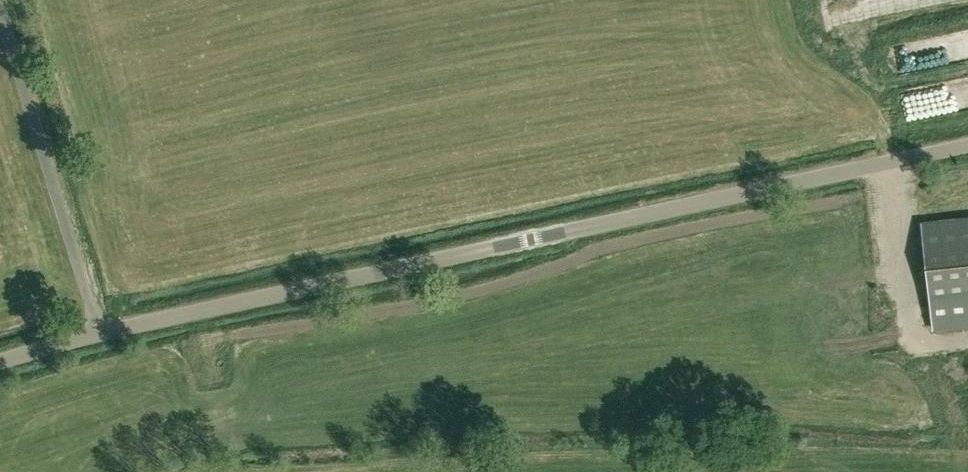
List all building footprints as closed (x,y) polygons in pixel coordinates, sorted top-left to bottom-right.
[(913,96),(917,121),(967,113),(967,87),(913,96)] [(921,228),(934,330),(967,325),(967,222),(921,228)]
